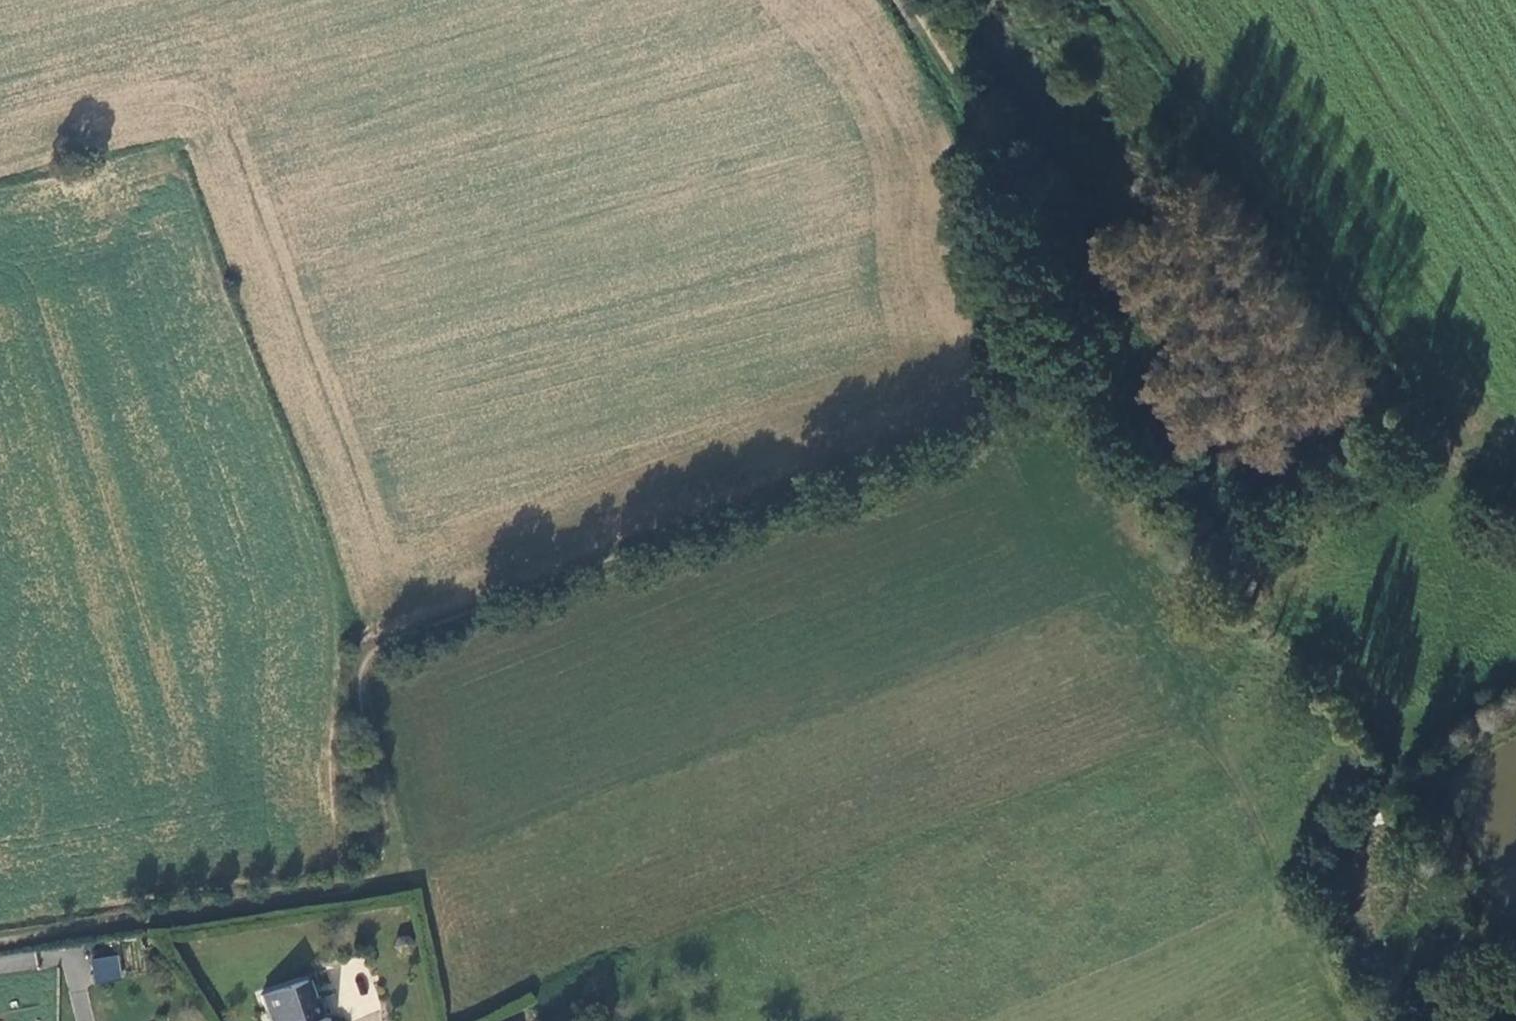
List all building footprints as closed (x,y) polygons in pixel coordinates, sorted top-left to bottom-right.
[(96,983),(122,977),(117,954),(90,959),(96,983)] [(265,996),(275,1020),(325,1020),(316,996),(312,998),(306,981),(265,996)]
